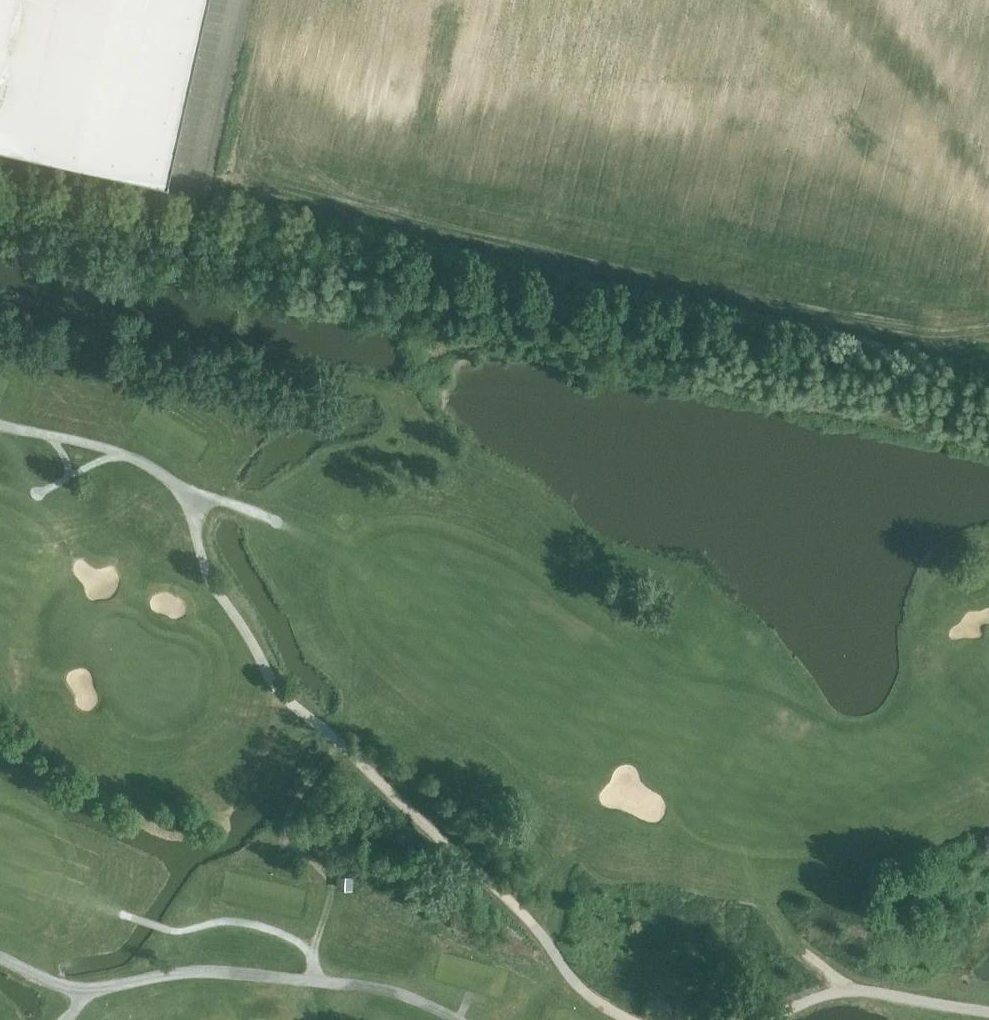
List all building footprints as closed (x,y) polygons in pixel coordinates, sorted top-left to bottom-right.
[(168,179),(207,0),(0,0),(0,142),(168,179)]
